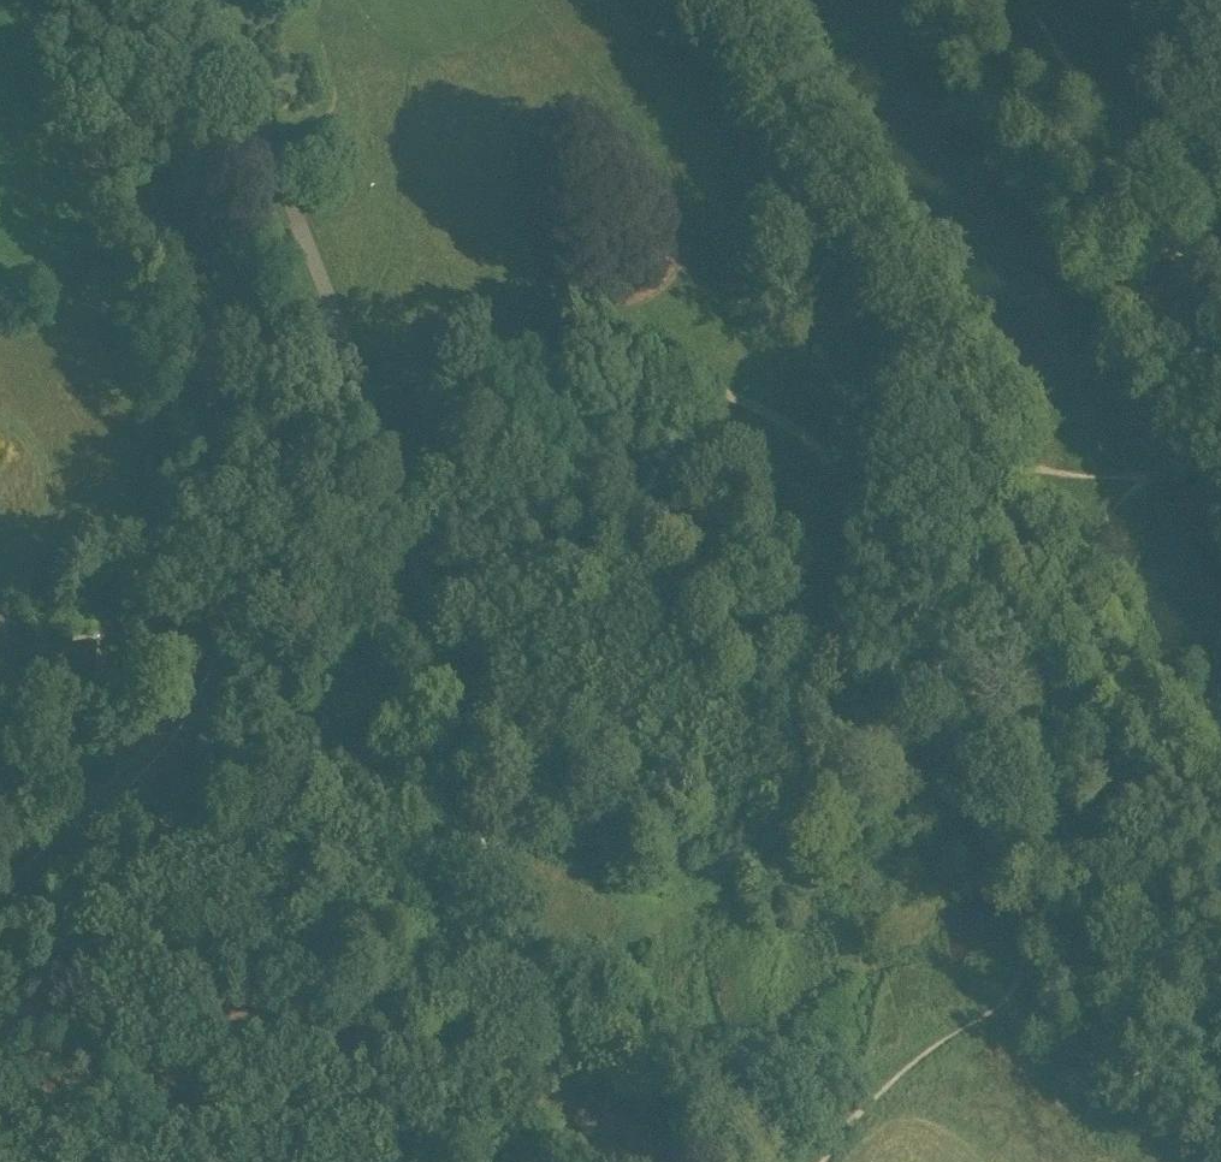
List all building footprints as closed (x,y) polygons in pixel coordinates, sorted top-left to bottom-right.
[(133,619),(117,622),(120,639),(136,636),(133,619)]
